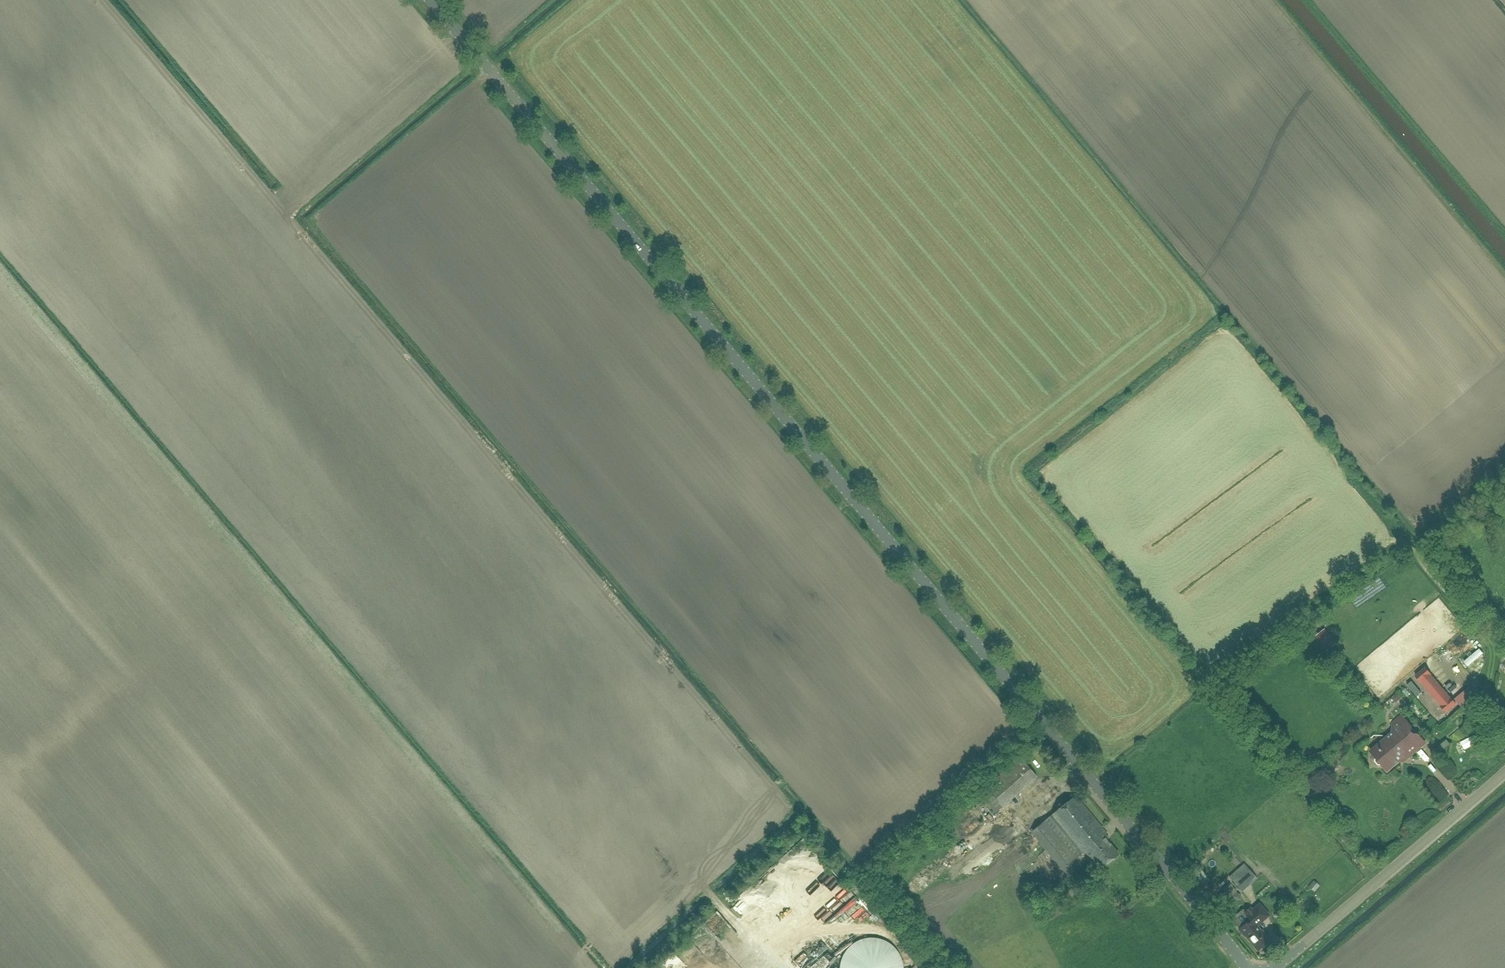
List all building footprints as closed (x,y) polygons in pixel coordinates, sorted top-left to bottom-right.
[(1337,644),(1325,629),(1315,636),(1327,652),(1337,644)] [(1456,704),(1425,668),(1416,676),(1421,682),(1422,681),(1443,705),(1441,706),(1446,712),(1456,704)] [(1463,691),(1455,697),(1461,706),(1469,700),(1463,691)] [(1478,710),(1472,703),(1462,711),(1469,718),(1478,710)] [(1408,757),(1425,743),(1418,734),(1413,734),(1411,732),(1411,727),(1402,715),(1393,723),(1392,733),(1370,751),(1375,757),(1375,761),(1378,765),(1382,765),(1387,771),(1403,757),(1408,757)] [(1019,757),(1005,770),(1022,789),(1036,777),(1019,757)] [(1084,850),(1102,836),(1106,833),(1075,796),(1032,832),(1067,875),(1076,868),(1071,861),(1084,850)] [(1100,870),(1118,855),(1102,836),(1084,850),(1100,870)] [(818,857),(809,866),(813,870),(822,861),(818,857)] [(826,903),(846,885),(825,861),(814,871),(828,887),(819,896),(826,903)] [(1241,892),(1256,879),(1244,864),(1229,877),(1241,892)] [(806,876),(812,871),(808,866),(802,871),(806,876)] [(1026,891),(1044,885),(1040,874),(1022,880),(1026,891)] [(1245,936),(1257,950),(1264,944),(1265,945),(1270,941),(1265,936),(1264,937),(1262,935),(1263,933),(1261,930),(1260,931),(1255,926),(1268,915),(1258,904),(1251,910),(1248,907),(1243,912),(1242,910),(1231,920),(1245,936)] [(858,908),(852,912),(863,928),(869,924),(858,908)] [(707,924),(723,943),(727,939),(711,920),(707,924)] [(855,942),(851,945),(848,948),(846,951),(843,956),(841,959),(840,967),(903,967),(902,963),(901,959),(899,954),(896,950),(891,945),(888,942),(880,939),(874,938),(869,938),(864,939),(859,940),(855,942)] [(653,959),(649,962),(654,967),(658,964),(653,959)]
